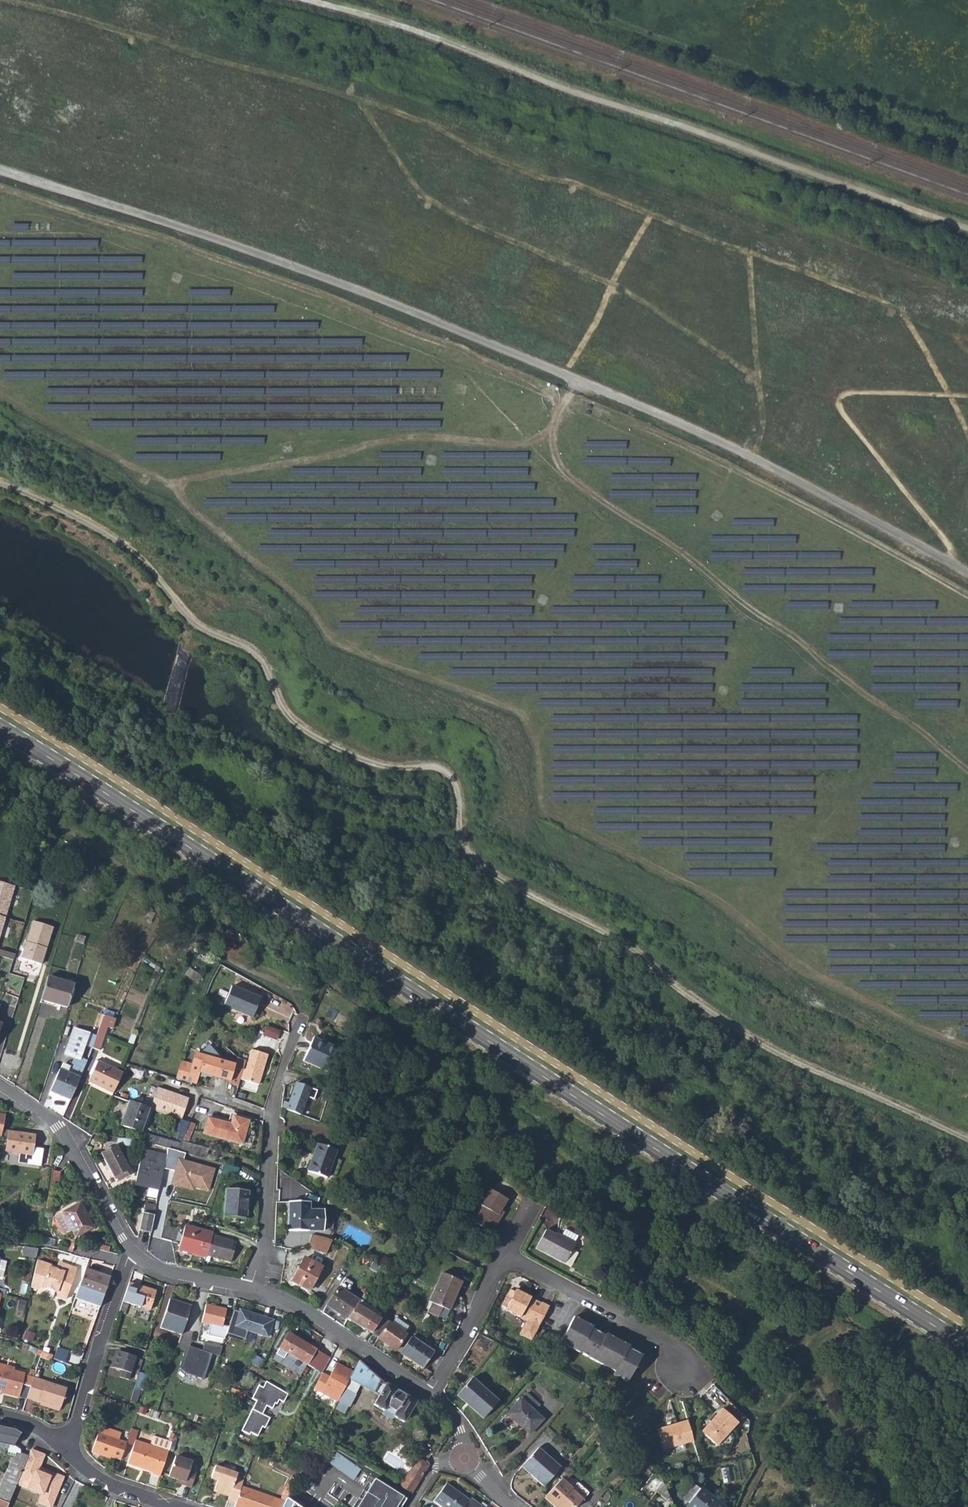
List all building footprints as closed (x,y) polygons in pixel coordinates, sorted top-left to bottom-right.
[(0,880),(0,915),(7,917),(17,886),(0,880)] [(34,920),(23,957),(42,963),(53,925),(34,920)] [(41,998),(67,1007),(73,985),(48,977),(41,998)] [(253,1017),(260,997),(231,988),(224,1007),(253,1017)] [(111,1029),(114,1019),(102,1015),(91,1047),(98,1050),(106,1027),(111,1029)] [(267,1024),(263,1034),(278,1039),(282,1029),(267,1024)] [(191,1064),(181,1061),(176,1078),(187,1082),(196,1085),(199,1075),(211,1075),(220,1075),(224,1063),(221,1059),(207,1045),(192,1059),(191,1064)] [(329,1070),(334,1058),(306,1047),(301,1058),(329,1070)] [(266,1056),(250,1051),(244,1069),(242,1069),(238,1080),(251,1084),(259,1056),(265,1058),(266,1056)] [(259,1056),(251,1084),(257,1086),(265,1058),(259,1056)] [(221,1059),(224,1063),(220,1075),(211,1075),(228,1080),(233,1066),(234,1063),(221,1059)] [(120,1073),(97,1061),(88,1080),(112,1092),(120,1073)] [(238,1080),(242,1069),(233,1066),(228,1080),(227,1082),(237,1085),(238,1080)] [(50,1091),(70,1099),(79,1077),(59,1069),(50,1091)] [(296,1081),(287,1108),(303,1114),(312,1087),(296,1081)] [(157,1088),(149,1109),(181,1120),(188,1099),(157,1088)] [(140,1132),(144,1119),(134,1116),(137,1104),(128,1101),(120,1125),(140,1132)] [(144,1119),(148,1108),(137,1104),(134,1116),(144,1119)] [(209,1113),(208,1116),(231,1123),(233,1115),(248,1120),(248,1117),(231,1112),(229,1119),(209,1113)] [(208,1116),(203,1133),(241,1143),(248,1120),(233,1115),(231,1123),(208,1116)] [(189,1123),(184,1121),(178,1139),(182,1141),(189,1123)] [(194,1124),(189,1123),(182,1141),(182,1142),(187,1143),(194,1124)] [(9,1131),(6,1151),(38,1155),(41,1135),(9,1131)] [(147,1132),(145,1142),(154,1144),(156,1135),(147,1132)] [(181,1142),(156,1135),(154,1144),(169,1148),(178,1150),(179,1150),(182,1142),(181,1142)] [(206,1158),(210,1149),(197,1145),(187,1143),(182,1142),(179,1150),(187,1153),(192,1154),(194,1155),(206,1158)] [(337,1150),(318,1142),(307,1168),(327,1176),(337,1150)] [(124,1177),(131,1174),(116,1144),(100,1153),(113,1178),(122,1173),(124,1177)] [(142,1148),(136,1184),(160,1190),(165,1167),(168,1154),(142,1148)] [(169,1148),(168,1154),(165,1167),(176,1170),(179,1157),(185,1159),(187,1153),(179,1150),(178,1150),(169,1148)] [(176,1170),(172,1183),(195,1189),(196,1187),(210,1190),(216,1168),(185,1159),(179,1157),(176,1170)] [(52,1170),(47,1197),(46,1206),(50,1207),(51,1198),(55,1199),(57,1187),(58,1187),(60,1171),(52,1170)] [(113,1178),(116,1181),(124,1177),(122,1173),(113,1178)] [(248,1193),(226,1190),(223,1217),(245,1220),(248,1193)] [(482,1204),(485,1206),(476,1222),(494,1232),(503,1216),(500,1214),(507,1199),(490,1190),(482,1204)] [(288,1200),(288,1229),(323,1228),(323,1208),(309,1208),(309,1200),(288,1200)] [(79,1204),(62,1213),(62,1214),(55,1217),(59,1226),(58,1230),(65,1235),(72,1231),(75,1238),(92,1229),(85,1216),(86,1215),(79,1204)] [(140,1229),(150,1232),(150,1231),(153,1218),(154,1215),(142,1212),(140,1229)] [(162,1219),(153,1218),(150,1231),(159,1232),(162,1219)] [(178,1250),(206,1257),(206,1255),(211,1235),(212,1233),(184,1226),(178,1250)] [(563,1236),(577,1244),(581,1237),(567,1229),(563,1236)] [(549,1230),(538,1248),(567,1264),(577,1244),(563,1236),(561,1235),(561,1237),(549,1230)] [(326,1254),(332,1240),(327,1238),(309,1231),(308,1245),(326,1254)] [(231,1241),(211,1235),(206,1255),(230,1262),(232,1252),(228,1251),(231,1241)] [(48,1246),(53,1248),(55,1240),(42,1237),(40,1245),(48,1246)] [(21,1253),(34,1255),(36,1247),(22,1245),(21,1253)] [(98,1252),(108,1254),(109,1247),(100,1246),(98,1252)] [(441,1254),(435,1250),(429,1257),(434,1261),(441,1254)] [(67,1298),(76,1273),(75,1264),(60,1259),(58,1266),(38,1258),(31,1287),(38,1289),(41,1288),(43,1285),(47,1286),(55,1289),(55,1291),(58,1292),(59,1297),(67,1298)] [(321,1267),(304,1258),(292,1281),(309,1290),(321,1267)] [(84,1270),(77,1290),(73,1299),(99,1308),(109,1279),(84,1270)] [(462,1281),(443,1273),(429,1302),(450,1309),(462,1281)] [(155,1291),(128,1282),(118,1312),(124,1314),(128,1303),(149,1310),(155,1291)] [(348,1294),(359,1301),(364,1293),(354,1286),(348,1294)] [(326,1305),(346,1319),(355,1306),(359,1301),(348,1294),(338,1287),(326,1305)] [(512,1288),(506,1299),(511,1301),(516,1291),(512,1288)] [(532,1339),(551,1306),(543,1302),(543,1303),(518,1289),(516,1291),(511,1301),(506,1299),(503,1304),(508,1307),(507,1308),(528,1319),(521,1333),(532,1339)] [(159,1328),(181,1335),(190,1305),(168,1298),(159,1328)] [(226,1309),(204,1305),(200,1322),(213,1325),(212,1331),(219,1333),(226,1309)] [(379,1321),(355,1306),(346,1319),(363,1331),(364,1329),(370,1333),(379,1321)] [(267,1337),(273,1320),(238,1310),(233,1327),(248,1331),(267,1337)] [(576,1317),(562,1343),(616,1373),(615,1375),(628,1383),(642,1357),(629,1349),(630,1347),(607,1334),(606,1337),(592,1329),(593,1327),(576,1317)] [(405,1334),(381,1318),(379,1321),(370,1333),(377,1337),(376,1338),(394,1350),(405,1334)] [(245,1338),(265,1344),(267,1337),(248,1331),(245,1338)] [(287,1333),(272,1358),(299,1374),(306,1363),(322,1373),(322,1372),(330,1359),(287,1333)] [(433,1351),(410,1337),(399,1353),(407,1358),(408,1357),(423,1366),(433,1351)] [(199,1344),(197,1350),(217,1356),(219,1346),(196,1340),(195,1343),(199,1344)] [(64,1362),(67,1352),(57,1349),(53,1359),(57,1360),(63,1361),(64,1361),(64,1362)] [(50,1360),(52,1353),(43,1350),(41,1350),(39,1356),(50,1360)] [(137,1355),(118,1351),(113,1367),(123,1371),(121,1377),(130,1379),(137,1355)] [(403,1423),(415,1402),(395,1390),(385,1385),(383,1382),(361,1363),(358,1360),(352,1371),(337,1400),(349,1406),(355,1395),(350,1392),(355,1382),(373,1392),(374,1391),(379,1394),(373,1405),(384,1411),(393,1417),(403,1423)] [(313,1389),(336,1402),(337,1400),(352,1371),(335,1362),(328,1376),(327,1379),(320,1376),(313,1389)] [(0,1366),(0,1391),(3,1391),(3,1394),(17,1398),(20,1385),(22,1374),(13,1371),(13,1369),(0,1366)] [(20,1385),(29,1388),(32,1377),(22,1374),(20,1385)] [(64,1388),(32,1377),(29,1388),(25,1398),(38,1402),(57,1409),(64,1388)] [(483,1418),(498,1401),(472,1377),(457,1395),(483,1418)] [(258,1400),(253,1409),(262,1413),(267,1405),(273,1408),(275,1402),(278,1403),(279,1399),(286,1401),(289,1393),(267,1381),(264,1386),(259,1384),(253,1397),(258,1400)] [(130,1402),(135,1403),(140,1388),(135,1386),(130,1402)] [(242,1398),(244,1393),(239,1389),(235,1386),(231,1397),(238,1399),(239,1397),(242,1398)] [(521,1400),(535,1412),(541,1405),(528,1393),(521,1400)] [(529,1434),(542,1419),(535,1412),(521,1400),(520,1399),(507,1414),(529,1434)] [(37,1405),(56,1412),(57,1409),(38,1402),(37,1405)] [(262,1413),(253,1409),(242,1429),(251,1433),(251,1431),(258,1435),(262,1425),(266,1427),(271,1417),(262,1413)] [(719,1411),(701,1435),(719,1448),(737,1424),(719,1411)] [(664,1449),(693,1440),(686,1419),(657,1427),(664,1449)] [(14,1445),(22,1433),(15,1428),(0,1425),(0,1442),(14,1445)] [(111,1455),(120,1459),(126,1441),(120,1439),(106,1434),(108,1428),(101,1425),(92,1452),(99,1454),(100,1451),(111,1455)] [(106,1434),(120,1439),(122,1433),(108,1428),(106,1434)] [(422,1431),(420,1430),(419,1429),(416,1429),(414,1430),(412,1431),(411,1432),(411,1434),(410,1437),(411,1439),(413,1441),(415,1442),(418,1442),(420,1441),(422,1440),(423,1437),(423,1435),(423,1433),(422,1431)] [(151,1472),(159,1475),(168,1451),(165,1450),(136,1439),(127,1463),(139,1467),(142,1465),(152,1469),(151,1472)] [(30,1455),(17,1484),(42,1494),(38,1503),(50,1506),(54,1506),(66,1475),(41,1466),(46,1453),(33,1448),(30,1455)] [(544,1486),(560,1468),(538,1448),(521,1466),(544,1486)] [(17,1484),(30,1455),(15,1450),(0,1490),(0,1506),(8,1506),(17,1484)] [(328,1461),(354,1478),(362,1467),(335,1450),(328,1461)] [(192,1461),(175,1455),(168,1475),(177,1478),(184,1481),(183,1483),(191,1486),(196,1472),(189,1470),(192,1461)] [(405,1477),(415,1484),(427,1465),(428,1465),(420,1460),(415,1462),(405,1477)] [(227,1499),(235,1502),(241,1486),(243,1480),(236,1477),(237,1474),(214,1466),(210,1479),(216,1481),(213,1490),(228,1496),(227,1499)] [(728,1467),(721,1468),(724,1483),(731,1481),(728,1467)] [(561,1477),(543,1498),(553,1506),(556,1503),(560,1506),(561,1506),(570,1506),(571,1506),(575,1506),(578,1502),(576,1501),(580,1496),(570,1487),(572,1486),(561,1477)] [(402,1499),(375,1481),(360,1506),(397,1506),(402,1499)] [(282,1494),(287,1497),(293,1486),(287,1483),(282,1494)] [(441,1506),(464,1506),(468,1501),(446,1484),(433,1501),(441,1506)] [(241,1486),(235,1502),(234,1506),(282,1506),(284,1502),(241,1486)] [(711,1498),(699,1489),(686,1506),(723,1506),(711,1498)] [(723,1506),(727,1503),(715,1493),(711,1498),(723,1506)] [(470,1499),(468,1501),(464,1506),(482,1506),(479,1505),(470,1499)]
